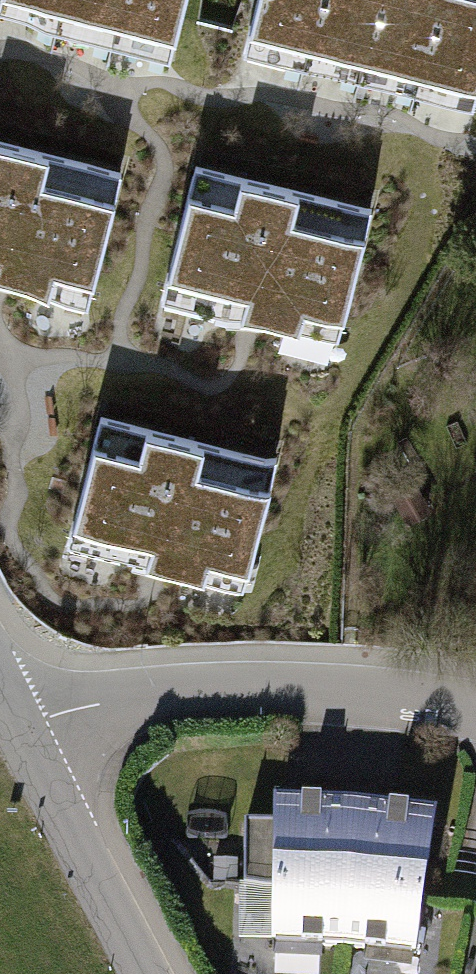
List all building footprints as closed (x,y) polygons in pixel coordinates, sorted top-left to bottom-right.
[(173,50),(186,0),(2,0),(0,7),(173,50)] [(475,104),(475,101),(475,0),(258,0),(247,47),(475,104)] [(88,299),(122,168),(0,137),(0,277),(88,299)] [(165,291),(338,335),(371,203),(199,160),(165,291)] [(71,543),(243,587),(277,455),(104,411),(71,543)] [(432,806),(276,791),(262,940),(418,955),(432,806)]
